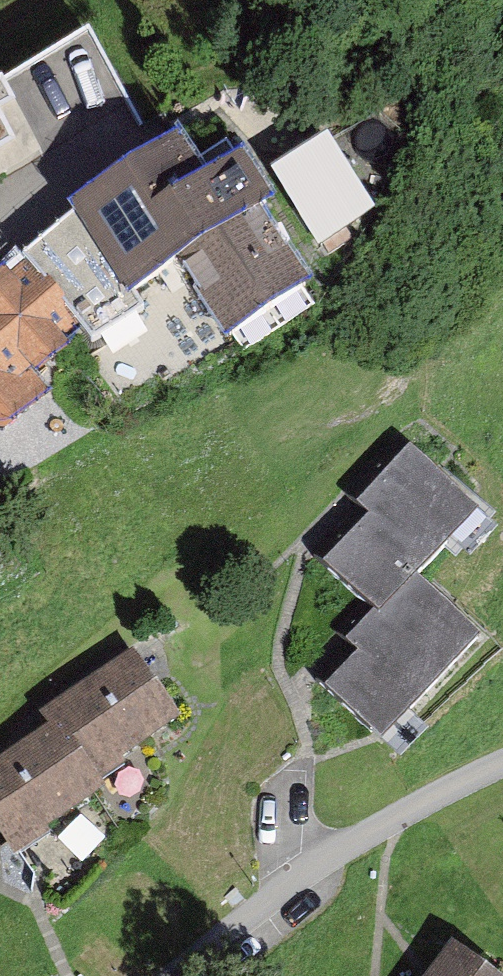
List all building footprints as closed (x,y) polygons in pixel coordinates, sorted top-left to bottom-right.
[(41,155),(0,87),(0,180),(41,155)] [(327,128),(270,163),(319,242),(376,206),(327,128)] [(244,146),(204,172),(178,132),(71,200),(74,205),(21,250),(25,255),(82,322),(92,333),(139,305),(132,294),(182,261),(230,336),(313,283),(262,205),(276,196),(244,146)] [(0,267),(0,432),(50,389),(35,371),(71,341),(66,336),(82,322),(25,255),(11,267),(6,262),(0,267)] [(378,609),(417,569),(479,505),(412,441),(357,498),(369,509),(323,557),(374,606),(378,609)] [(482,631),(417,569),(378,609),(374,606),(345,636),(358,648),(325,682),(381,736),(482,631)] [(77,739),(103,777),(127,761),(121,753),(181,712),(134,644),(39,710),(46,721),(65,747),(77,739)] [(103,777),(77,739),(65,747),(46,721),(0,752),(0,831),(16,854),(51,830),(46,824),(107,782),(103,777)] [(468,950),(447,975),(500,975),(468,950)]
